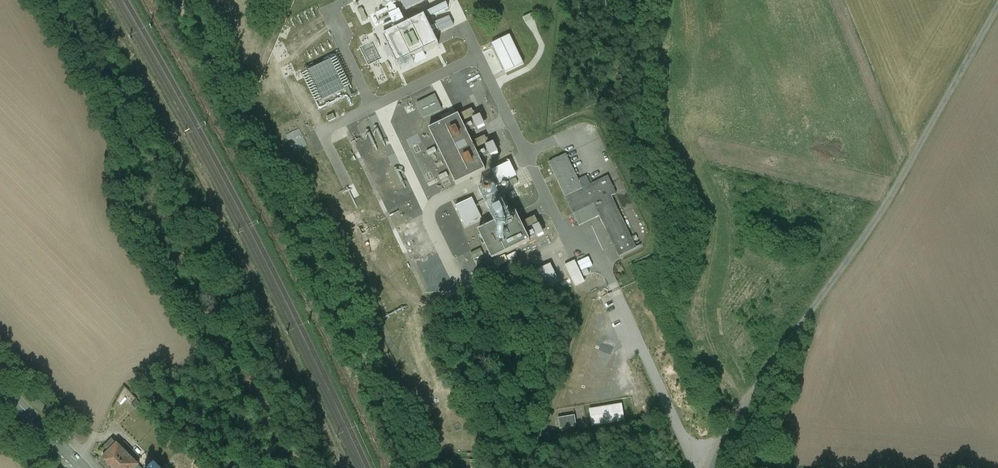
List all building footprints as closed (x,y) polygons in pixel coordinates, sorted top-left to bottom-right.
[(302,10),(311,6),(309,0),(307,0),(300,3),(302,10)] [(322,29),(317,31),(328,55),(333,52),(322,29)] [(512,35),(493,43),(506,72),(525,64),(512,35)] [(307,70),(321,102),(350,89),(336,57),(307,70)] [(435,96),(417,105),(424,119),(442,110),(435,96)] [(444,122),(453,117),(451,112),(442,117),(444,122)] [(459,115),(429,130),(456,185),(480,173),(486,170),(480,159),(482,158),(484,161),(486,159),(485,157),(496,152),(493,145),(477,153),(467,133),(469,132),(470,134),(473,132),(472,130),(483,125),(480,118),(464,126),(459,115)] [(295,152),(308,146),(300,129),(287,135),(295,152)] [(435,148),(427,152),(429,157),(437,153),(435,148)] [(582,189),(566,155),(549,164),(565,198),(582,189)] [(512,162),(494,170),(500,185),(519,176),(512,162)] [(447,173),(439,177),(441,181),(449,178),(447,173)] [(616,195),(608,177),(603,179),(611,197),(616,195)] [(611,197),(603,179),(582,189),(565,198),(574,215),(576,214),(578,218),(591,211),(590,207),(594,205),(619,257),(641,246),(636,248),(633,242),(638,240),(636,236),(631,238),(611,197)] [(457,206),(466,226),(483,218),(474,198),(457,206)] [(516,213),(479,232),(492,260),(530,242),(529,240),(543,233),(540,226),(526,233),(516,213)] [(481,249),(471,254),(474,260),(484,255),(481,249)] [(505,256),(493,262),(496,268),(508,262),(505,256)] [(575,261),(565,266),(575,288),(585,283),(575,261)] [(550,265),(536,272),(545,290),(559,283),(550,265)] [(140,404),(133,396),(127,401),(135,409),(140,404)] [(592,409),(594,422),(627,416),(625,403),(592,409)] [(577,418),(557,419),(558,430),(577,429),(577,418)] [(112,440),(104,448),(109,453),(117,445),(112,440)] [(103,459),(112,467),(115,467),(128,455),(117,444),(117,445),(109,453),(103,459)] [(115,467),(136,467),(138,466),(139,465),(128,455),(115,467)]
